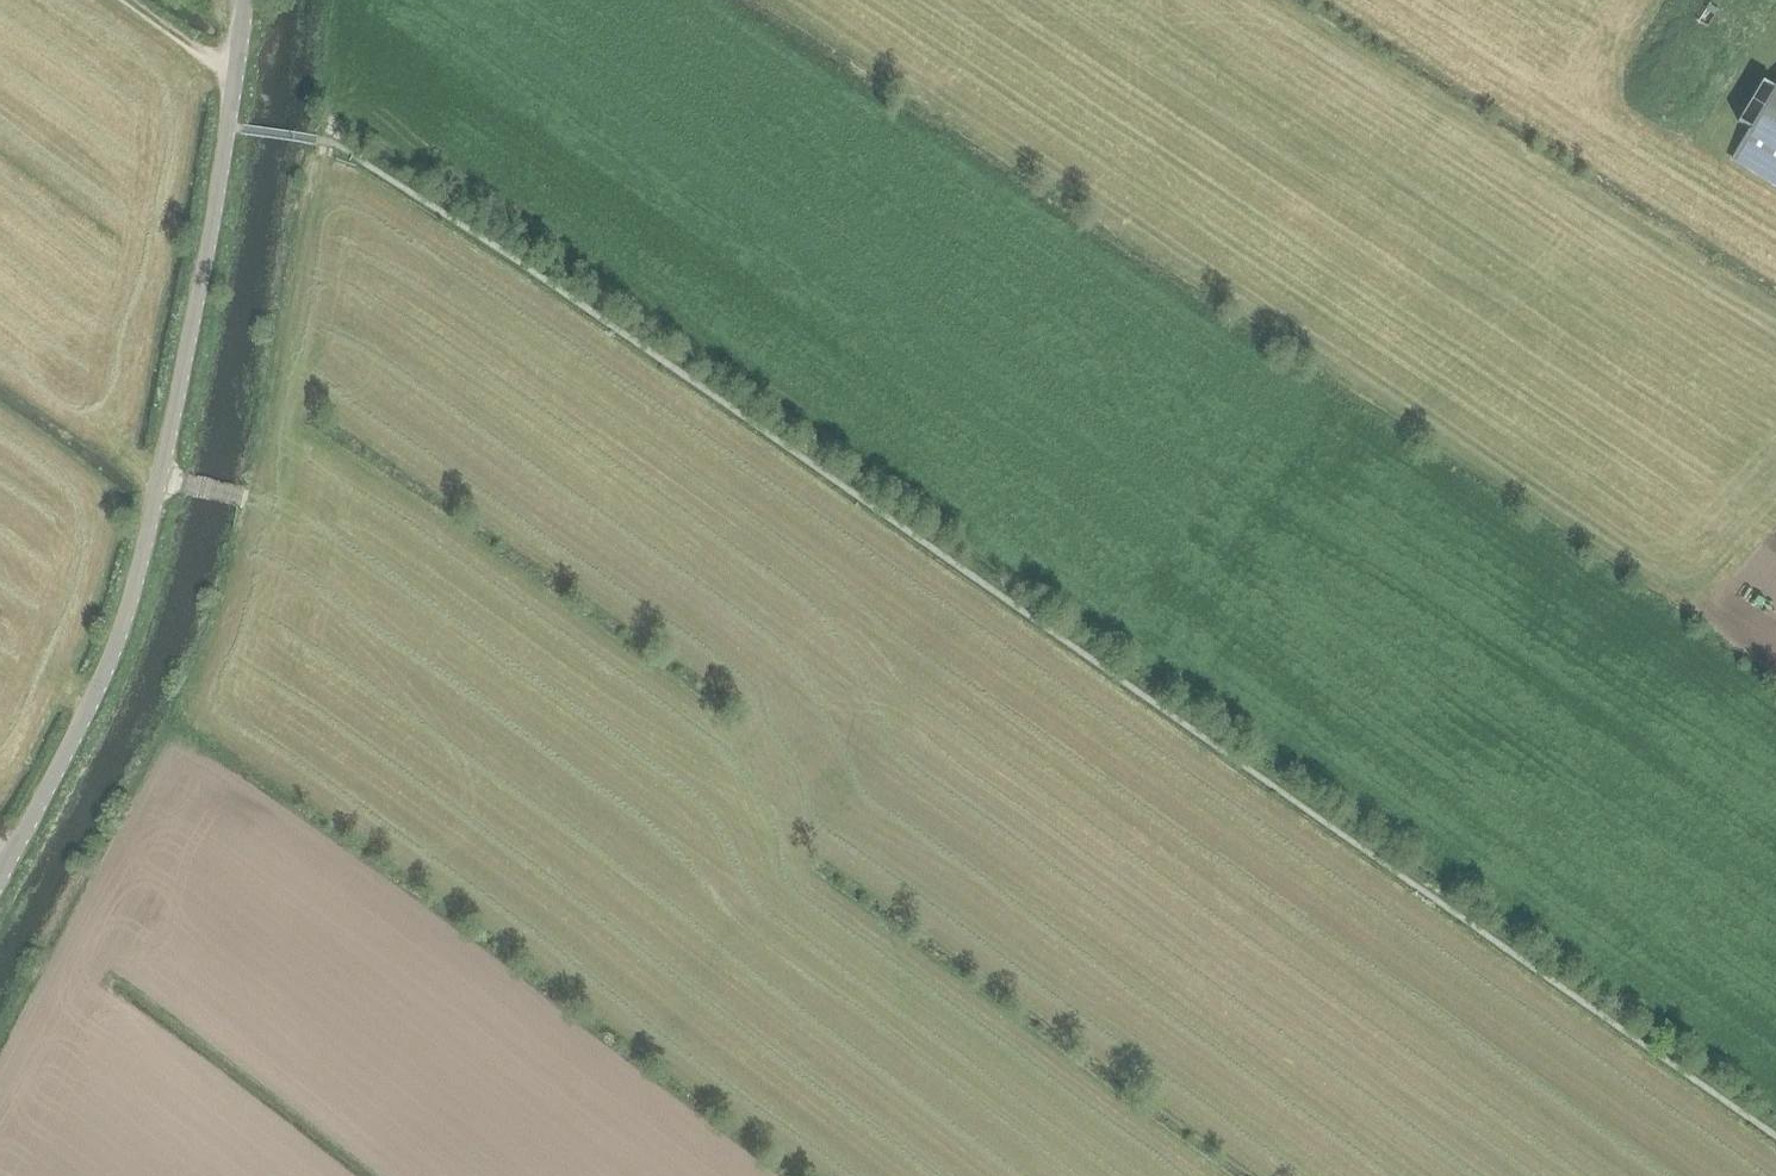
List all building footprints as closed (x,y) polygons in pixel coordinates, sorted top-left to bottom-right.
[(1733,159),(1775,185),(1775,88),(1733,159)]
